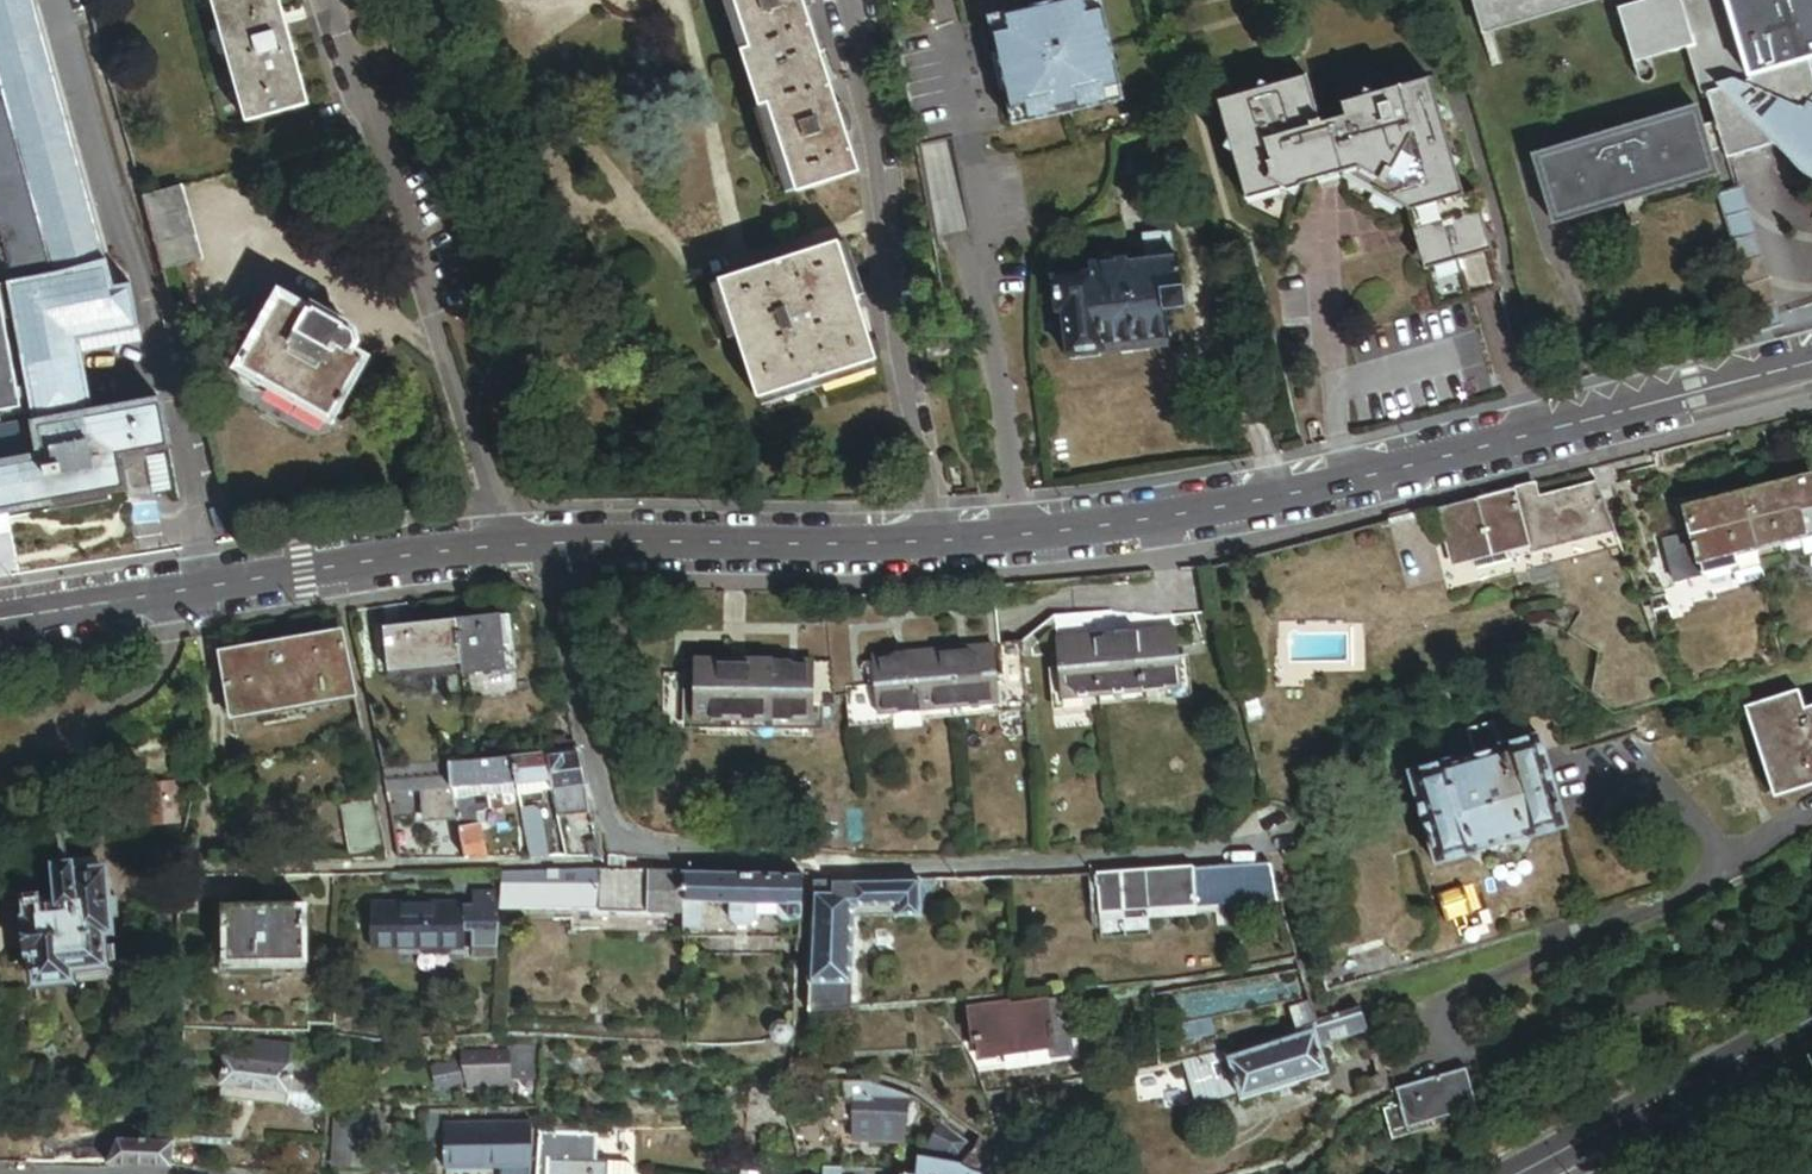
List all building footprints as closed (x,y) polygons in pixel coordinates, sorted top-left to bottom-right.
[(4,94),(7,103),(0,105),(0,227),(16,283),(10,284),(2,249),(0,249),(0,517),(19,513),(21,522),(80,511),(78,502),(125,494),(120,461),(170,452),(162,405),(95,418),(82,345),(142,335),(134,288),(117,291),(109,263),(106,264),(30,0),(0,0),(0,96),(4,94)] [(245,129),(309,111),(286,29),(279,31),(275,14),(282,13),(278,0),(209,0),(245,129)] [(740,53),(749,50),(734,0),(723,0),(740,53)] [(749,50),(740,53),(758,109),(767,106),(794,190),(795,194),(859,174),(845,133),(837,106),(807,11),(803,0),(734,0),(749,50)] [(807,11),(811,10),(811,8),(812,7),(811,2),(811,1),(811,0),(803,0),(807,11)] [(1069,118),(1078,116),(1077,110),(1127,97),(1103,0),(1060,0),(991,17),(1018,125),(1068,112),(1069,118)] [(1479,32),(1541,13),(1540,8),(1566,0),(1470,0),(1479,32)] [(1718,139),(1720,139),(1723,150),(1727,164),(1782,146),(1787,159),(1794,167),(1801,173),(1809,179),(1811,180),(1811,82),(1806,62),(1746,79),(1723,0),(1629,0),(1629,2),(1646,59),(1686,47),(1704,110),(1710,108),(1713,117),(1698,122),(1705,143),(1718,139)] [(1746,79),(1806,62),(1811,60),(1811,0),(1723,0),(1746,79)] [(286,29),(282,13),(275,14),(279,31),(286,29)] [(1442,103),(1433,73),(1343,101),(1347,112),(1323,120),(1308,73),(1218,100),(1230,139),(1227,147),(1233,150),(1245,190),(1274,182),(1295,193),(1302,181),(1361,165),(1407,190),(1424,246),(1420,254),(1427,258),(1430,267),(1498,247),(1495,239),(1499,230),(1492,227),(1480,187),(1468,191),(1460,165),(1463,157),(1456,153),(1445,113),(1448,106),(1442,103)] [(837,106),(845,133),(850,131),(850,130),(850,124),(850,123),(850,122),(847,114),(847,112),(846,110),(845,109),(844,108),(842,105),(837,106)] [(785,193),(794,190),(767,106),(758,109),(785,193)] [(1715,177),(1705,143),(1698,122),(1694,108),(1530,157),(1551,226),(1623,205),(1620,193),(1639,187),(1642,199),(1715,177)] [(1623,205),(1642,199),(1639,187),(1620,193),(1623,205)] [(1737,190),(1714,197),(1755,334),(1778,328),(1774,315),(1737,190)] [(200,266),(180,191),(142,201),(162,276),(200,266)] [(1105,344),(1172,335),(1168,312),(1188,309),(1185,288),(1183,288),(1179,258),(1174,259),(1170,234),(1143,238),(1146,263),(1127,266),(1126,261),(1091,266),(1092,272),(1054,277),(1059,313),(1063,312),(1070,357),(1106,351),(1105,344)] [(718,280),(719,283),(736,337),(755,398),(758,397),(873,361),(875,360),(856,300),(839,245),(838,242),(718,280)] [(847,243),(839,245),(856,300),(864,297),(847,243)] [(736,337),(719,283),(711,286),(728,340),(736,337)] [(331,423),(332,421),(365,363),(352,355),(357,346),(354,336),(343,329),(344,328),(313,310),(310,315),(279,298),(240,370),(239,373),(242,374),(241,377),(240,381),(241,385),(243,389),(245,391),(247,393),(249,394),(254,396),(258,395),(262,394),(266,392),(268,389),(269,387),(301,405),(299,409),(299,413),(300,417),(302,421),(304,423),(308,426),(310,427),(314,428),(318,428),(323,426),(324,425),(326,423),(328,421),(331,423)] [(1173,346),(1172,335),(1105,344),(1106,351),(1107,355),(1173,346)] [(343,427),(332,421),(331,423),(328,421),(326,423),(324,425),(323,426),(318,428),(314,428),(310,427),(308,426),(304,423),(302,421),(300,417),(299,413),(299,409),(301,405),(269,387),(268,389),(266,392),(262,394),(258,395),(254,396),(249,394),(247,393),(245,391),(243,389),(241,385),(240,381),(241,377),(242,374),(239,373),(240,370),(223,361),(232,398),(313,443),(338,437),(343,427)] [(875,370),(873,361),(758,397),(760,406),(875,370)] [(1611,483),(1604,465),(1590,469),(1596,484),(1601,498),(1610,495),(1606,486),(1611,483)] [(1683,508),(1689,533),(1661,541),(1672,582),(1704,574),(1731,567),(1736,565),(1734,557),(1755,551),(1811,536),(1811,481),(1810,474),(1683,508)] [(1601,498),(1596,484),(1522,503),(1517,488),(1435,509),(1450,566),(1471,561),(1526,546),(1611,524),(1601,498)] [(1611,524),(1526,546),(1529,556),(1615,534),(1611,524)] [(1526,546),(1471,561),(1473,570),(1529,556),(1526,546)] [(1734,557),(1736,565),(1731,567),(1733,572),(1736,584),(1762,577),(1755,551),(1734,557)] [(1731,567),(1704,574),(1706,579),(1733,572),(1731,567)] [(1647,600),(1654,622),(1672,617),(1665,595),(1647,600)] [(461,662),(463,675),(505,669),(502,645),(511,644),(506,613),(456,619),(461,662)] [(391,671),(461,662),(456,619),(382,628),(387,671),(391,671)] [(1115,635),(1056,640),(1061,699),(1181,688),(1176,629),(1128,634),(1127,631),(1115,632),(1115,635)] [(354,696),(341,634),(222,656),(233,718),(354,696)] [(993,646),(873,658),(879,715),(999,704),(993,646)] [(814,663),(695,661),(694,719),(813,720),(814,663)] [(461,662),(391,671),(392,683),(463,675),(461,662)] [(1804,710),(1798,691),(1751,705),(1768,760),(1759,763),(1768,791),(1811,778),(1811,708),(1804,710)] [(1743,707),(1759,763),(1768,760),(1751,705),(1743,707)] [(1498,745),(1500,744),(1493,722),(1467,729),(1475,755),(1499,748),(1498,745)] [(1538,733),(1500,744),(1498,745),(1499,748),(1475,755),(1450,762),(1449,759),(1409,771),(1436,863),(1477,851),(1476,848),(1524,833),(1525,837),(1566,825),(1564,819),(1548,765),(1538,733)] [(547,756),(547,752),(513,755),(516,783),(550,780),(547,756)] [(585,785),(578,754),(547,756),(550,780),(552,790),(585,785)] [(516,783),(513,755),(473,759),(449,761),(452,789),(481,788),(480,787),(516,783)] [(452,789),(449,761),(381,767),(386,795),(452,789)] [(487,796),(518,792),(516,783),(480,787),(481,788),(482,796),(487,795),(487,796)] [(176,784),(147,785),(149,824),(176,823),(176,784)] [(587,799),(585,785),(552,790),(555,803),(587,799)] [(464,860),(488,859),(482,822),(487,822),(486,810),(490,810),(487,796),(487,795),(482,796),(481,788),(452,789),(464,860)] [(587,799),(555,803),(558,819),(590,815),(587,799)] [(374,801),(341,807),(350,856),(383,850),(374,801)] [(399,861),(409,860),(402,819),(407,818),(404,802),(388,805),(399,861)] [(531,859),(547,859),(538,813),(532,815),(531,809),(522,811),(522,812),(531,859)] [(596,846),(595,841),(586,843),(590,857),(598,857),(596,846)] [(1267,861),(1214,869),(1218,900),(1272,891),(1267,861)] [(74,968),(105,965),(101,932),(111,931),(110,918),(118,918),(115,895),(106,896),(104,870),(72,873),(71,863),(52,865),(56,902),(25,905),(34,987),(75,982),(74,968)] [(1213,864),(1117,871),(1124,936),(1172,931),(1170,906),(1218,900),(1214,869),(1213,864)] [(599,870),(527,872),(526,911),(598,912),(599,870)] [(683,872),(599,870),(598,912),(684,915),(683,872)] [(517,911),(520,872),(501,872),(499,906),(499,911),(517,911)] [(527,872),(520,872),(517,911),(526,911),(527,872)] [(802,875),(683,872),(684,915),(685,928),(700,927),(700,903),(728,903),(728,918),(735,926),(748,927),(754,918),(754,905),(785,905),(785,917),(790,921),(797,922),(801,919),(802,875)] [(949,878),(931,879),(931,893),(949,893),(949,878)] [(808,1010),(851,1008),(851,917),(851,908),(895,907),(895,916),(921,915),(921,913),(928,913),(931,911),(931,893),(931,879),(813,881),(808,1010)] [(226,961),(307,960),(306,906),(225,907),(226,961)] [(464,906),(373,908),(374,949),(465,948),(466,948),(466,933),(475,933),(475,960),(496,960),(497,948),(499,911),(499,906),(464,906)] [(895,916),(895,907),(851,908),(851,917),(895,916)] [(307,961),(307,960),(226,961),(227,975),(307,974),(307,961)] [(109,965),(105,965),(74,968),(75,982),(110,979),(109,965)] [(1317,1020),(1309,996),(1284,1002),(1291,1030),(1230,1049),(1232,1056),(1302,1036),(1301,1034),(1301,1032),(1301,1031),(1301,1030),(1302,1029),(1302,1028),(1303,1028),(1304,1027),(1306,1026),(1318,1022),(1317,1020)] [(1011,1001),(971,1006),(976,1040),(981,1039),(983,1054),(1051,1046),(1052,1057),(1075,1054),(1069,998),(1011,1005),(1011,1001)] [(1367,1029),(1360,1006),(1317,1020),(1318,1022),(1306,1026),(1304,1027),(1303,1028),(1302,1028),(1302,1029),(1301,1030),(1301,1031),(1301,1032),(1301,1034),(1302,1036),(1232,1056),(1240,1090),(1242,1097),(1269,1089),(1269,1091),(1274,1090),(1275,1094),(1279,1095),(1295,1091),(1296,1087),(1295,1084),(1298,1083),(1297,1080),(1326,1071),(1318,1044),(1367,1029)] [(790,1039),(793,1034),(794,1028),(793,1024),(790,1021),(786,1018),(783,1017),(779,1018),(774,1020),(773,1021),(770,1026),(770,1031),(772,1036),(775,1040),(779,1041),(784,1041),(787,1041),(790,1039)] [(492,1039),(457,1039),(469,1093),(512,1091),(512,1082),(540,1081),(542,1041),(492,1039)] [(219,1088),(287,1095),(290,1067),(287,1066),(289,1049),(251,1045),(250,1062),(223,1059),(219,1088)] [(1232,1056),(1230,1049),(1187,1059),(1196,1100),(1240,1090),(1232,1056)] [(1420,1099),(1403,1104),(1385,1109),(1392,1133),(1479,1108),(1468,1069),(1415,1084),(1420,1099)] [(835,1097),(849,1094),(849,1082),(830,1081),(830,1098),(835,1097)] [(862,1082),(849,1082),(849,1094),(849,1101),(852,1101),(877,1101),(877,1097),(877,1086),(866,1083),(862,1082)] [(1398,1089),(1403,1104),(1420,1099),(1415,1084),(1398,1089)] [(835,1097),(833,1122),(852,1121),(852,1101),(849,1101),(849,1094),(835,1097)] [(852,1101),(852,1121),(852,1141),(913,1141),(914,1098),(877,1097),(877,1101),(852,1101)] [(433,1113),(423,1112),(422,1126),(428,1125),(433,1119),(433,1113)] [(442,1162),(479,1163),(527,1164),(528,1121),(442,1119),(442,1162)] [(969,1144),(949,1126),(946,1124),(943,1120),(927,1152),(960,1157),(966,1149),(969,1144)] [(369,1123),(333,1122),(332,1166),(368,1167),(369,1123)] [(987,1173),(992,1173),(995,1148),(993,1134),(979,1136),(977,1138),(974,1147),(969,1155),(962,1165),(987,1173)] [(597,1162),(597,1135),(537,1137),(535,1173),(546,1173),(546,1162),(597,1162)] [(121,1140),(109,1165),(173,1167),(175,1141),(121,1140)] [(899,1173),(905,1173),(914,1173),(917,1157),(910,1156),(899,1173)] [(962,1165),(917,1157),(914,1173),(987,1173),(962,1165)] [(607,1163),(597,1162),(546,1162),(546,1173),(607,1173),(607,1163)] [(527,1164),(479,1163),(479,1172),(527,1173),(527,1164)] [(607,1163),(607,1173),(636,1173),(636,1172),(632,1166),(626,1163),(607,1163)]
